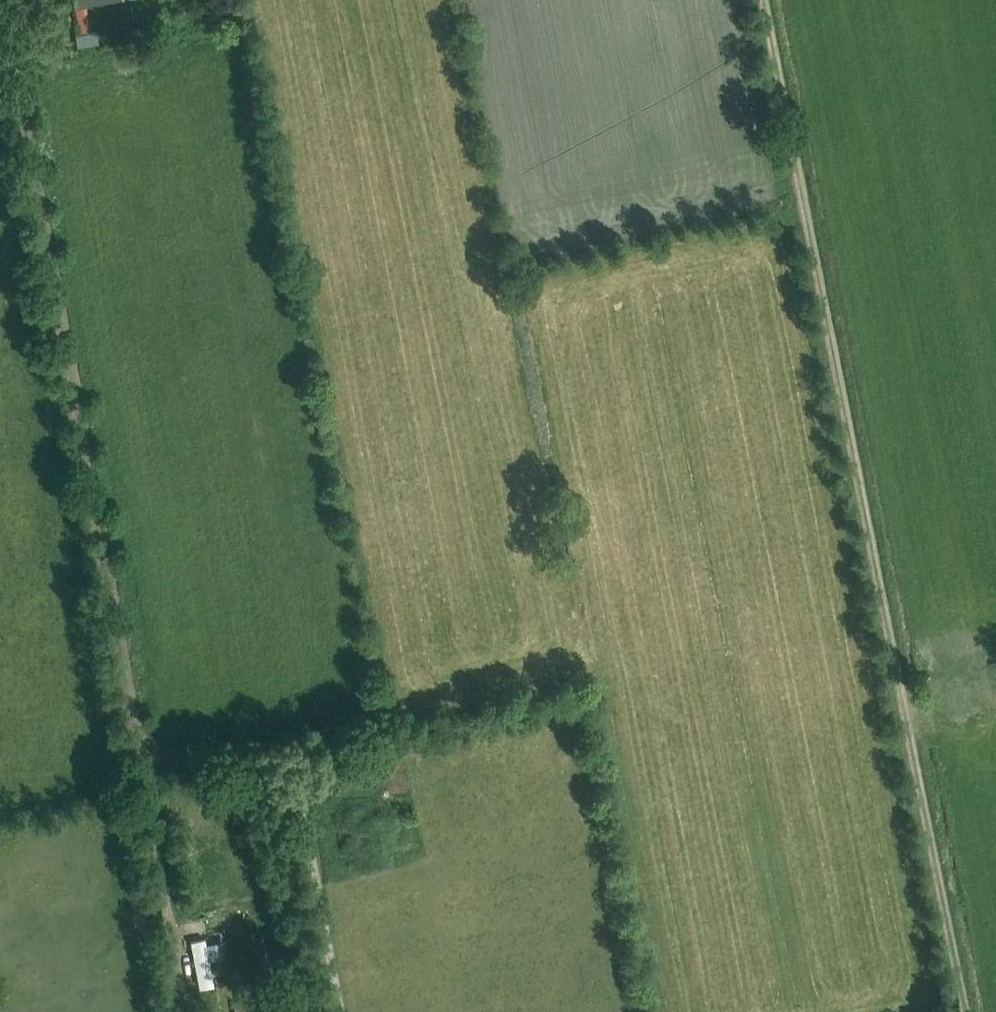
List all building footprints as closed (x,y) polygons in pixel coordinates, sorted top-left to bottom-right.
[(115,0),(73,0),(78,31),(90,30),(86,5),(115,0)] [(210,957),(221,957),(220,937),(191,939),(194,986),(212,985),(210,957)]
